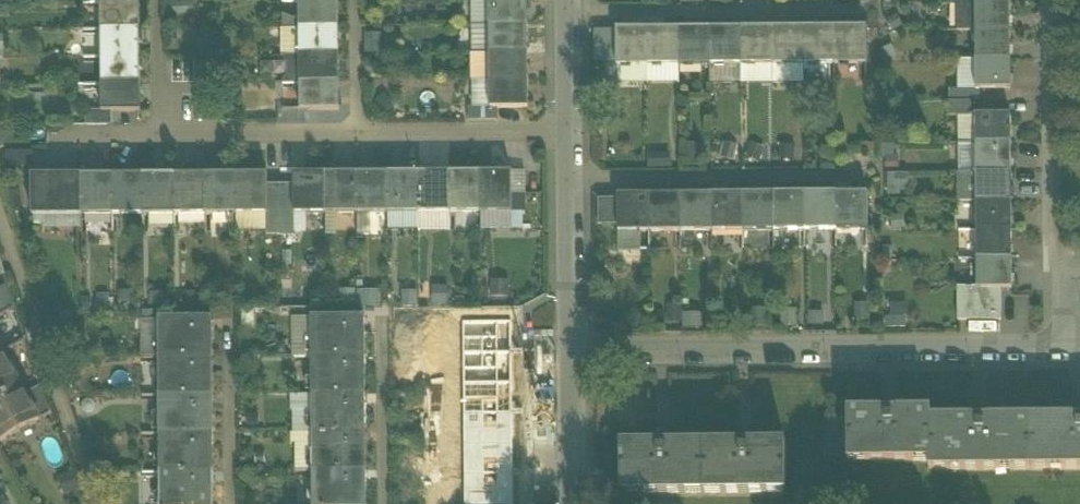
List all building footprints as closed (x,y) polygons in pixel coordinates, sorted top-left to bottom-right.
[(489,26),(528,26),(528,0),(489,0),(489,26)] [(299,1),(299,28),(336,28),(336,1),(299,1)] [(99,3),(99,30),(138,30),(137,2),(99,3)] [(975,3),(975,31),(1010,31),(1010,2),(975,3)] [(957,32),(975,31),(975,3),(957,3),(957,32)] [(489,26),(490,54),(528,53),(528,26),(489,26)] [(299,28),(299,56),(336,55),(336,28),(299,28)] [(742,65),(773,65),(772,28),(741,29),(742,65)] [(773,65),(804,65),(803,28),(772,28),(773,65)] [(804,65),(835,64),(835,28),(803,28),(804,65)] [(866,28),(835,28),(835,64),(867,64),(866,28)] [(617,66),(648,66),(648,29),(616,30),(617,66)] [(648,66),(679,66),(679,29),(648,29),(648,66)] [(679,66),(710,66),(710,29),(679,29),(679,66)] [(710,66),(742,65),(741,29),(710,29),(710,66)] [(99,30),(100,58),(138,57),(138,30),(99,30)] [(617,66),(616,30),(594,30),(594,62),(605,62),(605,66),(617,66)] [(975,31),(976,60),(1011,60),(1010,31),(975,31)] [(490,54),(490,80),(490,81),(528,81),(528,53),(490,54)] [(299,56),(299,83),(336,83),(336,55),(299,56)] [(100,58),(100,85),(138,84),(138,57),(100,58)] [(976,89),(976,60),(957,60),(958,89),(976,89)] [(1011,89),(1011,60),(976,60),(976,89),(976,90),(980,90),(1011,89)] [(742,83),(742,65),(710,66),(710,83),(742,83)] [(742,85),(773,85),(773,65),(742,65),(742,83),(742,85)] [(804,65),(773,65),(773,85),(804,85),(804,65)] [(617,66),(605,66),(605,84),(617,84),(617,66)] [(617,84),(648,84),(648,66),(617,66),(617,84)] [(679,66),(648,66),(648,84),(680,83),(679,66)] [(472,108),(490,108),(490,81),(490,80),(472,80),(472,108)] [(528,109),(528,81),(490,81),(490,108),(490,109),(495,109),(528,109)] [(337,111),(336,83),(299,83),(300,111),(337,111)] [(138,112),(138,84),(100,85),(100,113),(110,112),(138,112)] [(976,90),(949,90),(949,103),(971,103),(980,102),(980,90),(976,90)] [(958,117),(958,118),(971,117),(971,116),(971,103),(949,103),(949,117),(958,117)] [(472,121),(495,121),(495,109),(490,109),(490,108),(472,108),(471,108),(471,121),(472,121)] [(87,125),(110,125),(110,112),(100,113),(87,113),(87,125)] [(976,116),(971,116),(971,117),(958,118),(959,145),(976,145),(976,116)] [(976,116),(976,145),(1011,145),(1011,116),(976,116)] [(737,145),(725,142),(720,157),(733,160),(737,145)] [(751,142),(744,157),(759,163),(765,148),(751,142)] [(683,158),(698,161),(701,145),(686,143),(683,158)] [(793,161),(795,146),(781,144),(779,158),(793,161)] [(976,145),(959,145),(959,174),(976,174),(976,145)] [(976,145),(976,174),(1011,174),(1011,145),(976,145)] [(5,164),(31,164),(31,151),(5,151),(5,164)] [(650,153),(651,170),(671,169),(670,152),(650,153)] [(450,212),(481,212),(480,172),(449,173),(450,212)] [(511,172),(480,172),(481,212),(512,212),(511,172)] [(512,212),(525,212),(524,172),(511,172),(512,212)] [(337,213),(357,213),(356,173),(325,174),(326,213),(337,213)] [(371,213),(388,213),(387,173),(356,173),(357,213),(371,213)] [(388,213),(419,213),(418,173),(387,173),(388,213)] [(419,213),(450,212),(449,173),(418,173),(419,213)] [(205,215),(236,215),(236,174),(205,175),(205,215)] [(267,174),(236,174),(236,215),(264,214),(267,214),(267,184),(267,174)] [(306,214),(326,213),(325,174),(292,174),(292,184),(293,214),(294,214),(306,214)] [(909,174),(887,174),(888,196),(900,195),(900,189),(909,189),(909,174)] [(977,203),(976,174),(959,174),(957,174),(957,203),(977,203)] [(976,174),(977,203),(1012,202),(1011,174),(976,174)] [(112,216),(143,215),(143,175),(112,176),(112,216)] [(143,215),(174,215),(174,175),(143,175),(143,215)] [(174,215),(205,215),(205,175),(174,175),(174,215)] [(34,216),(48,216),(48,176),(31,176),(31,216),(34,216)] [(48,216),(81,216),(81,176),(48,176),(48,216)] [(81,216),(112,216),(112,176),(81,176),(81,216)] [(265,237),(281,237),(281,184),(267,184),(267,214),(264,214),(265,231),(265,237)] [(292,184),(281,184),(281,237),(294,237),(294,234),(294,214),(293,214),(292,184)] [(868,193),(836,194),(837,230),(869,230),(868,193)] [(713,231),(744,231),(743,194),(712,195),(713,231)] [(744,231),(775,231),(774,194),(743,194),(744,231)] [(775,231),(806,231),(805,194),(774,194),(775,231)] [(806,231),(837,230),(836,194),(805,194),(806,231)] [(619,225),(619,232),(641,232),(650,232),(650,195),(618,196),(618,199),(619,225)] [(650,232),(682,232),(681,195),(650,195),(650,232)] [(682,232),(713,231),(712,195),(681,195),(682,232)] [(599,200),(599,226),(619,225),(618,199),(599,200)] [(977,203),(977,232),(1012,231),(1012,202),(977,203)] [(450,231),(450,212),(419,213),(419,231),(450,231)] [(525,230),(525,212),(512,212),(481,212),(481,230),(525,230)] [(337,235),(337,213),(326,213),(326,235),(337,235)] [(371,213),(357,213),(357,235),(371,235),(371,213)] [(237,232),(265,231),(264,214),(236,215),(237,232)] [(294,214),(294,234),(307,233),(306,214),(294,214)] [(48,216),(34,216),(35,224),(48,224),(48,229),(81,229),(81,216),(48,216)] [(977,232),(977,260),(1012,260),(1012,231),(977,232)] [(641,252),(641,232),(619,232),(619,252),(641,252)] [(1012,288),(1012,260),(977,260),(977,286),(977,289),(1002,288),(1012,288)] [(958,320),(1002,320),(1002,288),(977,289),(977,286),(958,286),(958,320)] [(8,287),(0,291),(0,317),(16,308),(8,287)] [(870,320),(870,303),(855,303),(855,320),(870,320)] [(681,304),(667,305),(668,323),(682,322),(681,304)] [(482,308),(482,321),(497,321),(496,308),(482,308)] [(767,326),(766,308),(752,309),(752,327),(767,326)] [(780,326),(797,326),(797,309),(780,309),(780,326)] [(824,313),(808,312),(808,324),(824,325),(824,313)] [(701,327),(701,313),(683,313),(683,328),(701,327)] [(312,318),(312,357),(365,356),(365,317),(312,318)] [(292,357),(312,357),(312,318),(292,318),(292,357)] [(158,358),(158,319),(142,319),(142,358),(158,358)] [(158,319),(158,358),(211,358),(211,319),(158,319)] [(463,321),(463,352),(511,351),(511,321),(497,321),(482,321),(463,321)] [(23,387),(11,366),(3,351),(0,353),(0,400),(23,387)] [(463,352),(463,382),(512,381),(511,351),(463,352)] [(11,366),(23,387),(39,378),(32,356),(11,366)] [(312,357),(313,395),(366,394),(365,356),(312,357)] [(158,358),(158,396),(211,396),(211,358),(158,358)] [(52,414),(39,378),(23,387),(39,421),(52,414)] [(463,382),(464,412),(512,412),(512,381),(463,382)] [(23,387),(0,400),(0,443),(39,421),(23,387)] [(313,395),(313,433),(366,433),(366,394),(313,395)] [(291,433),(293,433),(313,433),(313,395),(290,395),(291,433)] [(158,396),(158,434),(211,434),(211,396),(158,396)] [(848,462),(930,461),(930,420),(930,411),(848,412),(848,415),(848,458),(848,462)] [(464,412),(464,443),(512,442),(512,412),(464,412)] [(848,458),(848,415),(827,416),(827,459),(848,458)] [(1031,419),(1031,469),(1079,469),(1079,418),(1031,419)] [(1031,419),(930,420),(930,461),(931,470),(1031,469),(1031,419)] [(298,471),(313,471),(313,433),(293,433),(293,444),(297,444),(298,471)] [(313,433),(313,471),(366,471),(366,433),(313,433)] [(158,434),(159,473),(212,472),(211,434),(158,434)] [(464,443),(464,473),(512,473),(512,442),(464,443)] [(621,495),(703,494),(703,443),(620,444),(621,495)] [(785,443),(703,443),(703,494),(785,494),(785,443)] [(366,471),(313,471),(314,503),(366,503),(366,471)] [(212,472),(159,473),(159,503),(212,503),(212,472)] [(464,473),(465,503),(484,503),(499,503),(513,503),(512,473),(464,473)]
